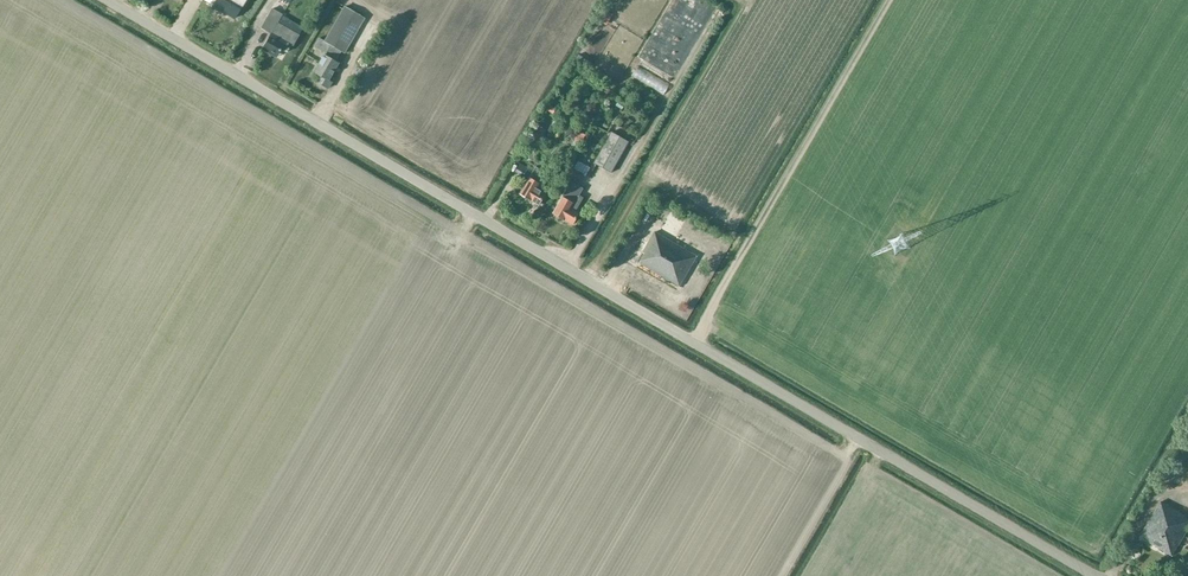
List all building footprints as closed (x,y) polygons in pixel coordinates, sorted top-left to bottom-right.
[(245,2),(247,0),(216,0),(212,6),(220,11),(221,10),(235,19),(245,2)] [(336,61),(341,51),(345,53),(365,18),(344,6),(324,40),(332,44),(326,55),(324,54),(313,73),(318,75),(314,82),(328,89),(332,82),(329,80),(339,63),(336,61)] [(272,8),(261,27),(271,33),(263,47),(278,55),(281,50),(286,53),(291,45),(293,46),(299,35),(278,23),(280,19),(282,16),(283,14),(272,8)] [(677,81),(686,66),(669,55),(660,70),(677,81)] [(368,76),(371,69),(364,66),(361,73),(368,76)] [(651,72),(647,79),(677,94),(680,88),(651,72)] [(638,98),(632,108),(641,113),(647,104),(638,98)] [(623,109),(626,104),(620,101),(617,105),(623,109)] [(552,105),(549,110),(554,113),(557,108),(552,105)] [(540,143),(547,130),(538,125),(531,139),(540,143)] [(630,142),(612,131),(595,163),(612,173),(630,142)] [(533,201),(541,205),(547,195),(539,190),(542,184),(541,183),(547,173),(536,166),(530,177),(520,194),(523,196),(525,198),(527,198),(532,201),(533,201)] [(581,181),(585,174),(576,168),(571,175),(569,179),(578,185),(581,181)] [(581,213),(577,211),(584,198),(580,196),(584,189),(571,182),(564,196),(553,213),(574,225),(581,213)] [(698,256),(655,231),(643,252),(645,254),(640,264),(680,288),(698,256)] [(1187,456),(1187,452),(1181,448),(1173,460),(1183,465),(1187,456)] [(1173,556),(1187,531),(1187,519),(1184,517),(1185,515),(1161,501),(1140,536),(1173,556)]
